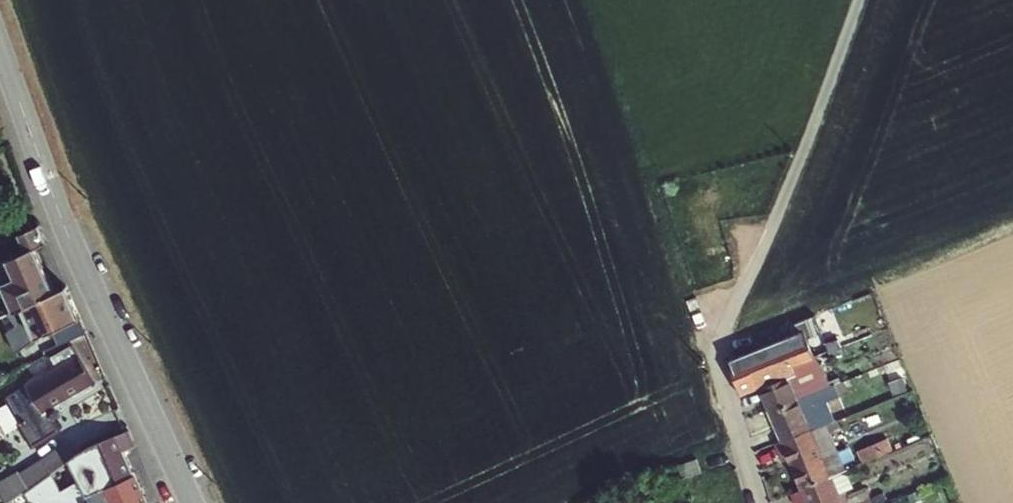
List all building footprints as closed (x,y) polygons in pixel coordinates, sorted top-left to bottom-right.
[(45,243),(36,224),(29,228),(21,208),(0,218),(0,239),(1,241),(16,234),(24,251),(7,258),(0,244),(0,289),(2,289),(12,310),(52,292),(32,249),(45,243)] [(28,323),(41,353),(83,334),(74,311),(63,287),(52,292),(12,310),(0,315),(0,336),(28,323)] [(823,318),(798,328),(805,343),(829,332),(823,318)] [(739,389),(756,381),(793,366),(782,341),(729,364),(739,389)] [(74,356),(68,345),(16,377),(22,387),(74,356)] [(91,385),(74,356),(22,387),(4,398),(32,445),(56,432),(45,413),(91,385)] [(761,391),(770,412),(806,395),(805,393),(813,389),(818,387),(812,370),(819,366),(816,358),(793,366),(797,375),(761,391)] [(756,381),(761,391),(797,375),(793,366),(756,381)] [(770,412),(783,442),(826,423),(814,393),(813,389),(805,393),(806,395),(770,412)] [(740,394),(742,399),(751,395),(749,390),(740,394)] [(789,457),(804,490),(840,474),(823,436),(834,431),(829,421),(826,423),(783,442),(777,445),(784,459),(789,457)] [(113,435),(87,446),(72,457),(67,460),(76,482),(57,490),(50,472),(49,474),(43,477),(30,487),(24,491),(30,502),(88,502),(85,497),(102,489),(131,477),(131,476),(120,451),(132,446),(125,430),(113,435)] [(884,441),(877,444),(883,456),(891,453),(884,441)] [(67,460),(72,457),(65,444),(40,462),(49,474),(50,472),(67,460)] [(877,444),(861,451),(866,463),(883,456),(877,444)] [(866,463),(861,451),(853,454),(859,466),(866,463)] [(660,488),(703,472),(698,460),(655,476),(660,488)] [(804,490),(794,495),(798,502),(874,502),(867,488),(855,493),(845,472),(840,474),(804,490)] [(131,477),(102,489),(85,497),(88,502),(142,502),(131,477)]
